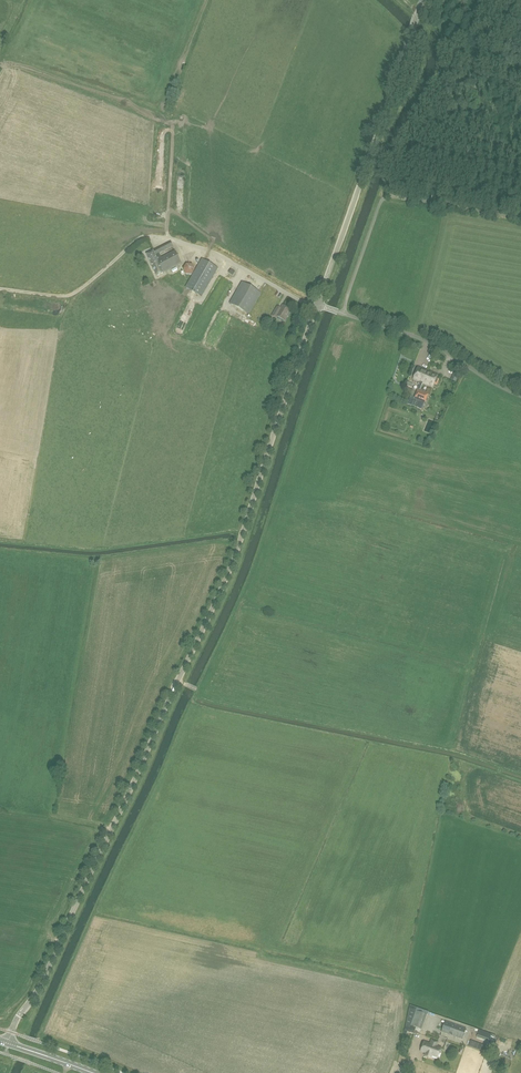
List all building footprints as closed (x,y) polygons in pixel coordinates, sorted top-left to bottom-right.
[(171,242),(146,254),(156,276),(163,273),(182,263),(174,249),(175,250),(161,258),(159,253),(173,247),(171,242)] [(201,297),(218,268),(202,259),(185,287),(201,297)] [(186,274),(192,275),(195,269),(192,264),(186,264),(183,269),(186,274)] [(242,282),(229,303),(248,314),(261,293),(242,282)] [(272,316),(276,318),(277,316),(285,320),(291,310),(282,305),(279,311),(276,309),(272,316)] [(422,383),(428,370),(418,367),(413,379),(419,382),(418,384),(419,385),(417,390),(418,390),(418,389),(420,390),(422,383)] [(438,375),(428,370),(422,383),(433,387),(434,384),(436,385),(437,384),(439,380),(439,379),(436,378),(438,375)] [(424,403),(426,398),(428,394),(420,390),(418,389),(418,390),(414,398),(417,400),(424,403)] [(422,409),(424,403),(417,400),(414,406),(422,409)] [(414,1033),(416,1027),(422,1029),(427,1015),(409,1008),(404,1033),(406,1034),(407,1031),(414,1033)] [(442,1032),(463,1039),(466,1029),(445,1021),(442,1032)] [(489,1041),(491,1036),(491,1034),(479,1030),(477,1036),(489,1041)] [(424,1042),(421,1051),(426,1053),(425,1056),(431,1058),(432,1055),(438,1057),(441,1048),(436,1046),(438,1042),(431,1040),(429,1044),(424,1042)] [(489,1047),(471,1040),(469,1046),(487,1053),(489,1047)]
